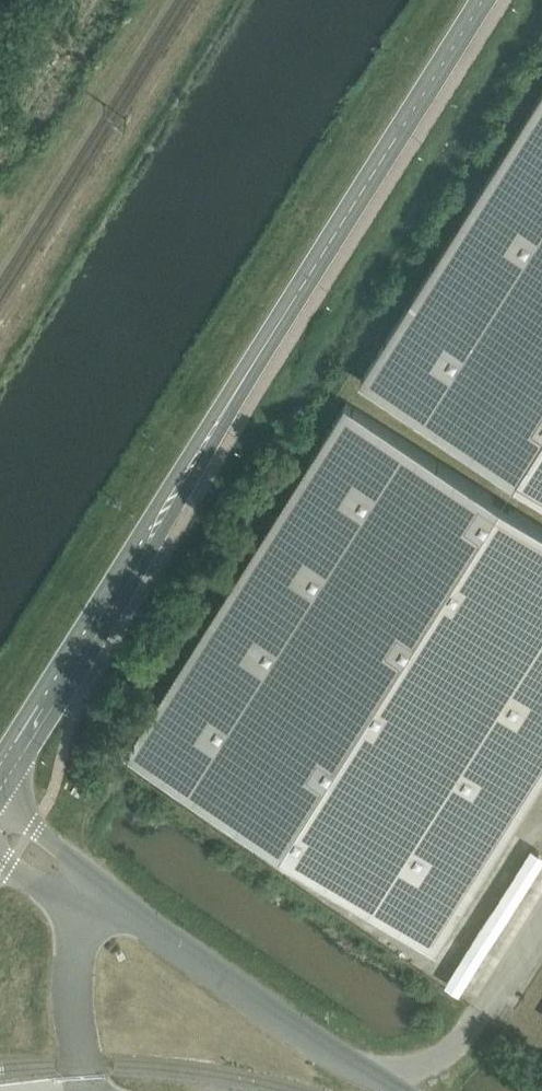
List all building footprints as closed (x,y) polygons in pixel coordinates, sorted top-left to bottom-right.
[(359,382),(541,497),(541,93),(359,382)] [(345,404),(125,753),(435,950),(541,780),(541,528),(345,404)]
